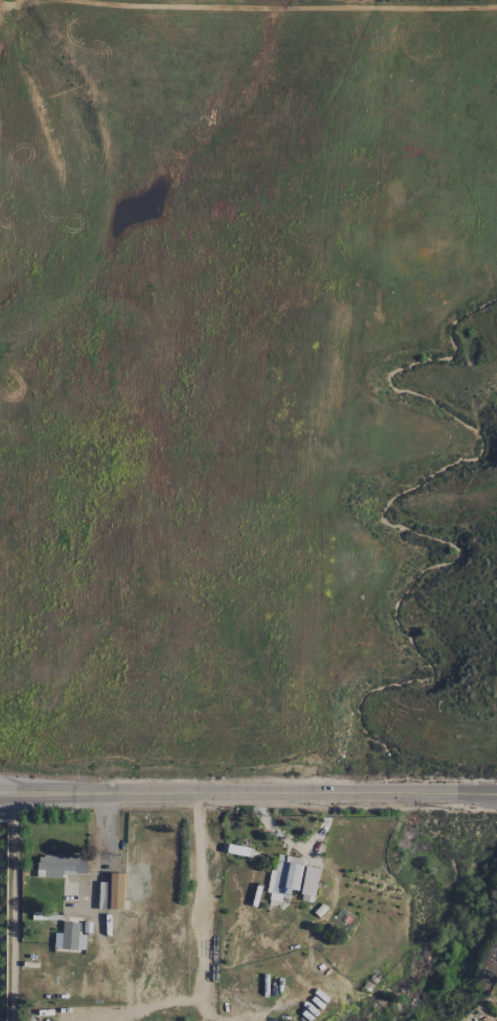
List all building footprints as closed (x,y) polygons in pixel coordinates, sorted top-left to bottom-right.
[(268,892),(295,897),(302,859),(275,854),(268,892)] [(88,856),(38,855),(37,876),(87,877),(88,856)] [(313,902),(320,869),(307,866),(300,899),(313,902)] [(125,874),(109,873),(109,882),(99,882),(99,910),(124,910),(125,874)] [(79,922),(63,922),(63,933),(55,933),(55,949),(85,949),(85,935),(79,935),(79,922)]
